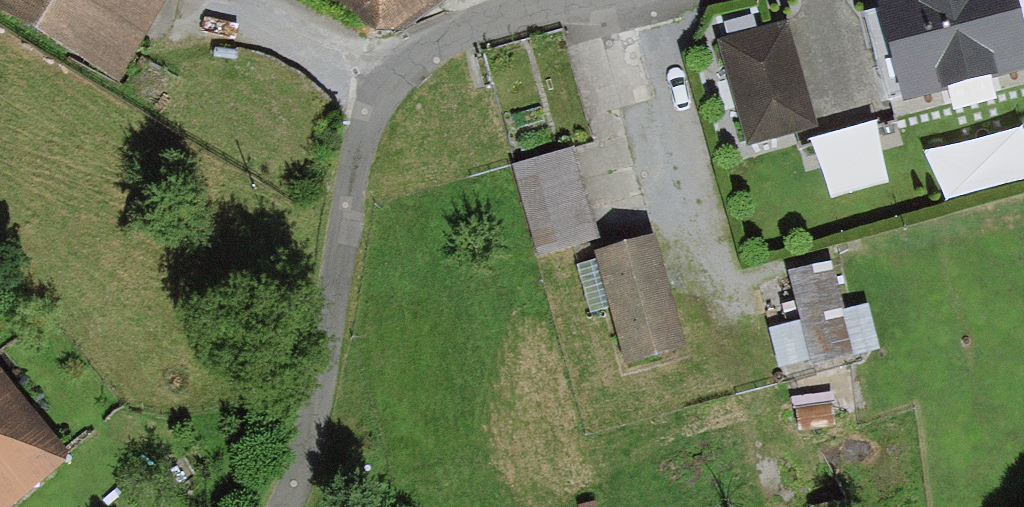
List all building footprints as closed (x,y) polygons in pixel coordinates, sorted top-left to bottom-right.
[(115,78),(161,0),(0,0),(0,10),(115,78)] [(434,0),(336,0),(355,28),(397,27),(434,0)] [(1015,0),(879,0),(881,9),(867,12),(889,93),(903,89),(905,96),(1023,64),(1023,33),(1015,0)] [(716,43),(744,145),(815,126),(787,24),(716,43)] [(574,146),(512,164),(538,255),(600,238),(574,146)] [(601,259),(578,266),(591,315),(610,309),(625,361),(684,345),(653,238),(599,254),(601,259)] [(787,268),(800,322),(772,329),(781,365),(810,358),(812,365),(879,349),(868,302),(843,307),(831,257),(787,268)] [(71,457),(0,375),(0,506),(12,506),(71,457)]
